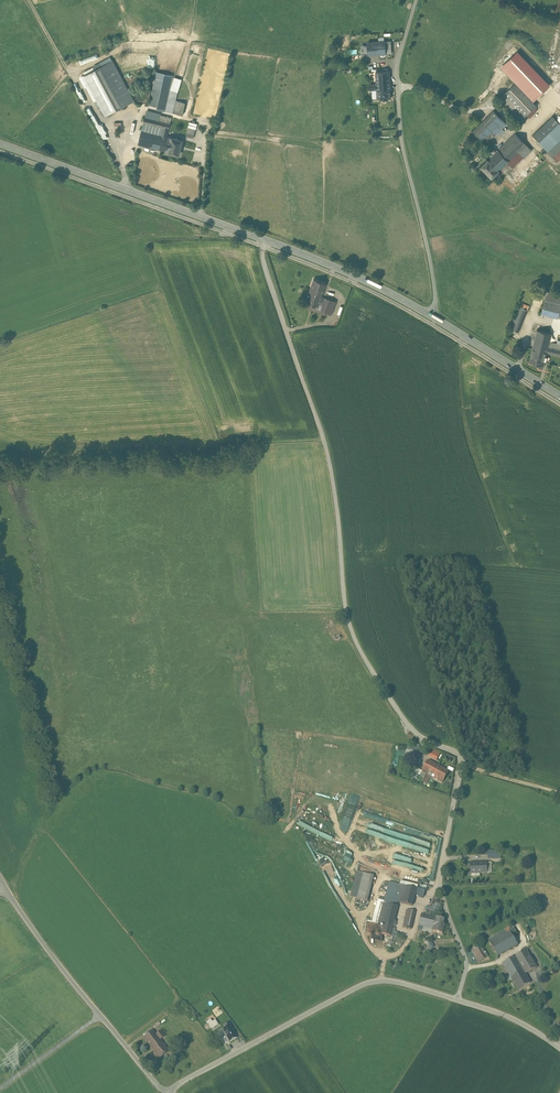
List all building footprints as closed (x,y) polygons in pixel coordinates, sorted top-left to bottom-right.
[(361,55),(385,53),(385,41),(367,42),(368,47),(361,48),(361,55)] [(112,60),(106,64),(85,75),(106,115),(127,104),(134,100),(112,60)] [(376,72),(376,83),(377,89),(377,99),(391,98),(389,71),(376,72)] [(515,83),(530,99),(538,91),(523,75),(515,83)] [(515,83),(497,100),(518,122),(536,105),(530,99),(515,83)] [(185,102),(178,101),(175,113),(182,115),(185,102)] [(488,140),(484,136),(485,136),(484,135),(502,118),(494,110),(473,130),(482,138),(480,140),(484,144),(488,140)] [(171,117),(146,111),(143,122),(163,127),(161,135),(167,136),(171,117)] [(552,116),(532,135),(539,142),(559,123),(552,116)] [(502,118),(484,135),(485,136),(489,140),(493,136),(493,137),(506,125),(505,124),(506,123),(502,118)] [(539,142),(548,151),(559,140),(559,124),(559,123),(539,142)] [(196,128),(188,126),(186,136),(193,138),(196,128)] [(143,130),(142,130),(138,144),(168,151),(171,137),(167,136),(161,135),(148,132),(143,130)] [(488,159),(499,170),(518,151),(526,144),(516,133),(488,159)] [(182,140),(171,137),(168,151),(168,152),(179,155),(182,140)] [(487,142),(483,146),(487,151),(491,146),(487,142)] [(526,144),(518,151),(524,158),(532,150),(526,144)] [(499,170),(488,159),(481,166),(491,177),(494,175),(497,172),(499,170)] [(326,283),(314,279),(310,289),(323,294),(326,283)] [(323,294),(310,289),(305,301),(318,306),(321,299),(322,296),(323,294)] [(547,292),(545,300),(559,304),(559,295),(547,292)] [(331,300),(322,296),(321,299),(325,301),(322,310),(327,312),(331,300)] [(545,300),(541,313),(558,317),(559,309),(559,304),(545,300)] [(527,310),(520,307),(514,321),(521,324),(527,310)] [(514,321),(511,329),(518,332),(521,324),(514,321)] [(552,334),(537,330),(532,348),(547,353),(550,342),(552,334)] [(557,340),(557,343),(550,342),(547,353),(559,356),(559,341),(557,340)] [(532,348),(529,362),(544,365),(547,353),(532,348)] [(440,754),(430,749),(427,755),(437,760),(440,754)] [(449,771),(428,761),(422,772),(443,783),(449,771)] [(353,818),(350,829),(374,836),(372,843),(395,849),(395,850),(400,851),(402,846),(397,845),(398,841),(395,840),(396,836),(384,832),(386,828),(353,818)] [(426,861),(430,848),(410,842),(409,847),(410,848),(408,855),(414,857),(412,864),(423,867),(425,860),(426,861)] [(487,862),(470,863),(471,874),(487,873),(487,862)] [(374,876),(357,872),(350,897),(368,902),(374,876)] [(417,889),(390,882),(379,923),(384,924),(382,934),(390,936),(398,906),(396,906),(397,902),(412,906),(415,896),(417,889)] [(415,911),(407,910),(403,927),(411,929),(415,911)] [(436,918),(422,914),(419,926),(423,927),(433,930),(436,918)] [(433,930),(433,931),(432,931),(432,932),(443,934),(442,934),(444,925),(445,925),(442,924),(443,919),(436,918),(433,930)] [(507,928),(488,939),(498,957),(518,945),(513,937),(509,931),(507,928)] [(514,928),(509,931),(513,937),(518,934),(514,928)] [(479,945),(471,949),(479,962),(486,958),(479,945)] [(536,967),(526,950),(515,957),(525,974),(536,967)] [(525,974),(515,957),(503,964),(513,981),(525,974)] [(525,974),(513,981),(518,990),(531,983),(525,974)] [(211,1020),(207,1022),(212,1029),(219,1025),(215,1020),(213,1022),(211,1020)] [(227,1028),(223,1031),(226,1037),(223,1038),(226,1044),(237,1038),(231,1026),(227,1028)] [(156,1035),(153,1031),(144,1038),(160,1058),(169,1051),(160,1040),(156,1035)] [(161,1031),(156,1035),(160,1040),(165,1036),(161,1031)]
